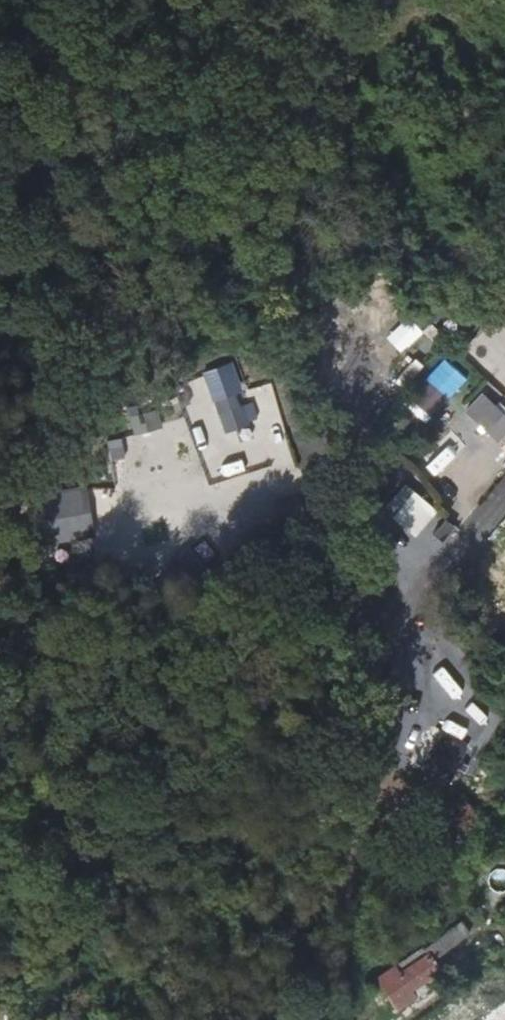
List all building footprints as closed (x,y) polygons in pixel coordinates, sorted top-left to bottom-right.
[(504,363),(504,361),(475,332),(461,347),(492,376),(504,363)] [(445,355),(405,398),(430,421),(470,378),(445,355)] [(257,398),(249,401),(234,361),(204,372),(226,432),(265,418),(257,398)] [(504,438),(504,410),(484,391),(465,411),(500,443),(504,438)] [(451,427),(471,449),(487,435),(467,412),(451,427)] [(428,465),(438,475),(458,455),(448,446),(428,465)] [(405,522),(423,495),(405,483),(387,510),(405,522)] [(414,530),(434,508),(426,500),(405,521),(414,530)] [(90,545),(63,546),(63,559),(91,558),(90,545)] [(490,872),(491,889),(504,888),(504,871),(490,872)] [(399,1010),(445,980),(433,962),(474,934),(475,936),(490,925),(482,914),(464,927),(435,946),(406,965),(380,982),(399,1010)]
